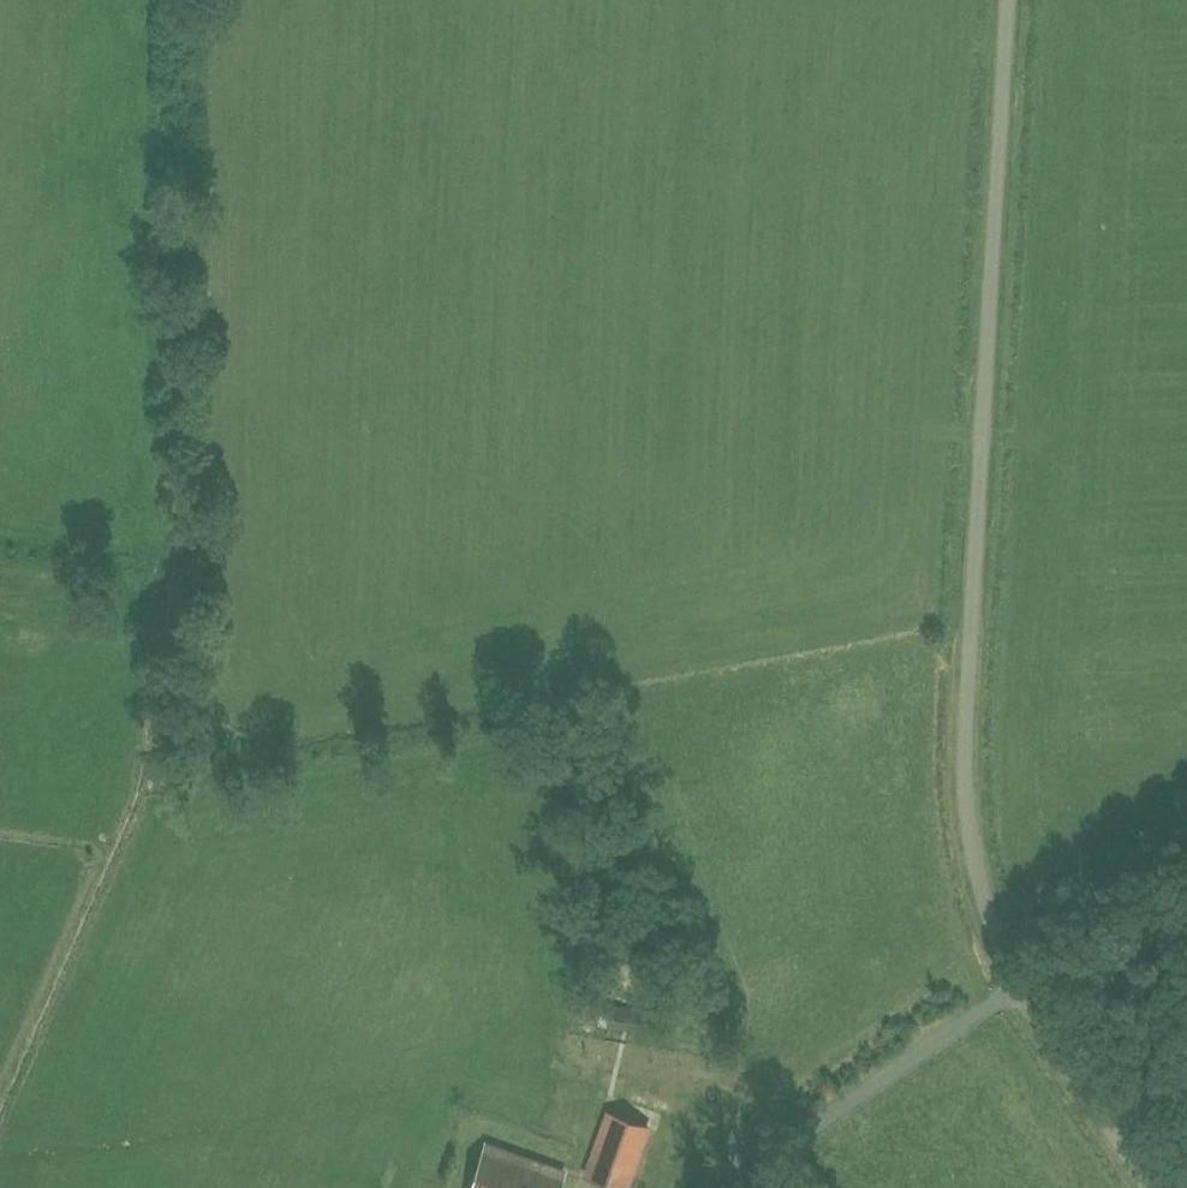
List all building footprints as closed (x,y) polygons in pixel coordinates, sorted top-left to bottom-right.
[(608,1001),(605,1023),(640,1028),(644,1007),(608,1001)] [(646,1126),(606,1112),(585,1174),(625,1187),(646,1126)] [(531,1155),(483,1156),(483,1187),(531,1187),(531,1155)]
